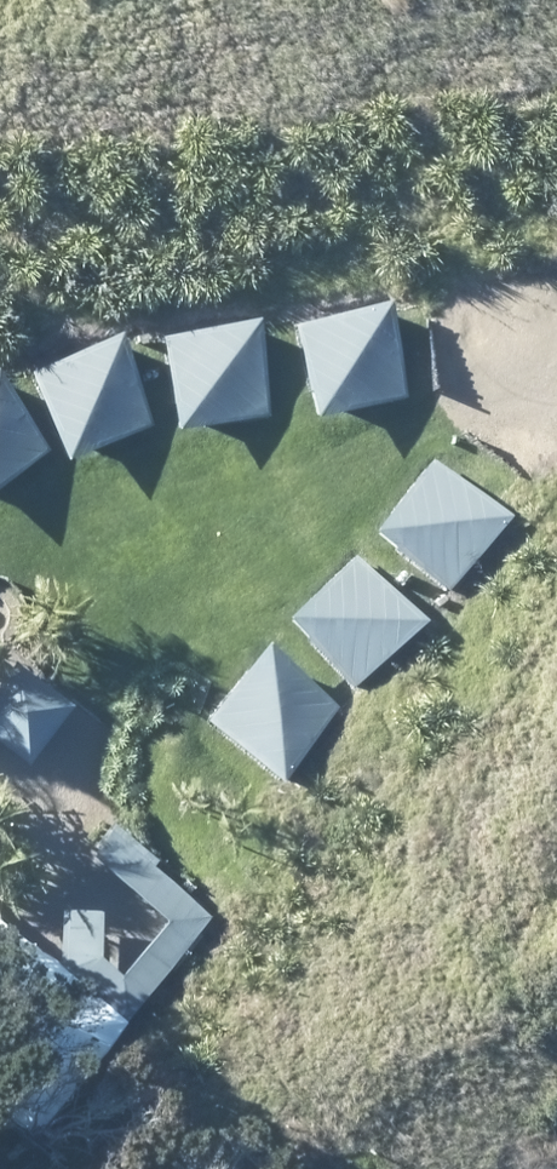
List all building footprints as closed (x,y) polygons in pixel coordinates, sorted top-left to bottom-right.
[(421,405),(404,314),(303,334),(320,424),(421,405)] [(284,427),(277,335),(172,342),(179,434),(284,427)] [(152,438),(124,349),(40,376),(68,464),(152,438)] [(10,387),(0,393),(0,493),(52,466),(10,387)] [(512,531),(442,470),(382,539),(453,600),(512,531)] [(427,631),(359,565),(296,631),(364,696),(427,631)] [(343,714),(277,656),(215,726),(280,785),(343,714)] [(15,674),(0,695),(0,748),(33,771),(73,715),(15,674)] [(196,951),(197,951),(219,924),(115,840),(93,867),(170,930),(196,951)] [(170,930),(132,977),(75,930),(0,1022),(0,1067),(10,1075),(0,1088),(0,1140),(26,1161),(196,951),(170,930)]
